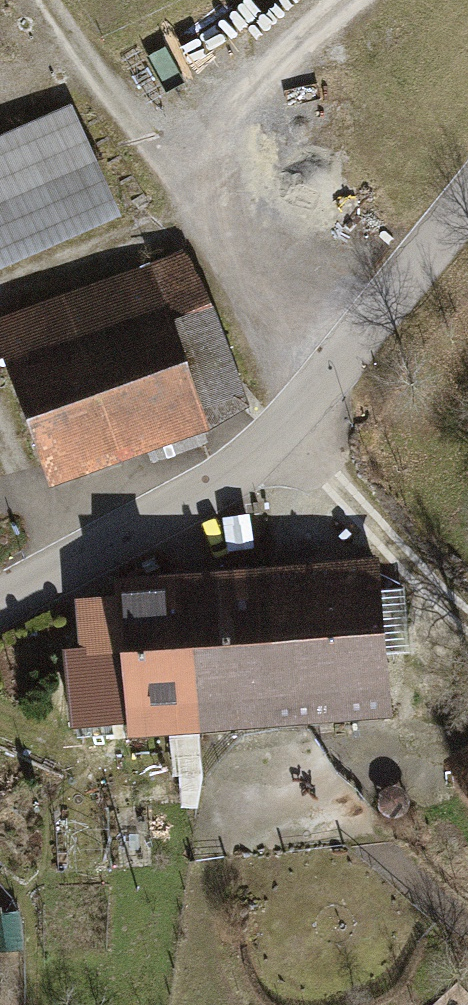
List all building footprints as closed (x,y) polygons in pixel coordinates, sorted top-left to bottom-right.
[(76,109),(0,139),(0,250),(114,205),(76,109)] [(185,250),(0,320),(0,348),(45,467),(239,394),(185,250)] [(386,714),(376,561),(117,580),(119,600),(81,603),(89,716),(126,714),(128,732),(386,714)] [(0,914),(0,955),(18,954),(15,913),(0,914)]
